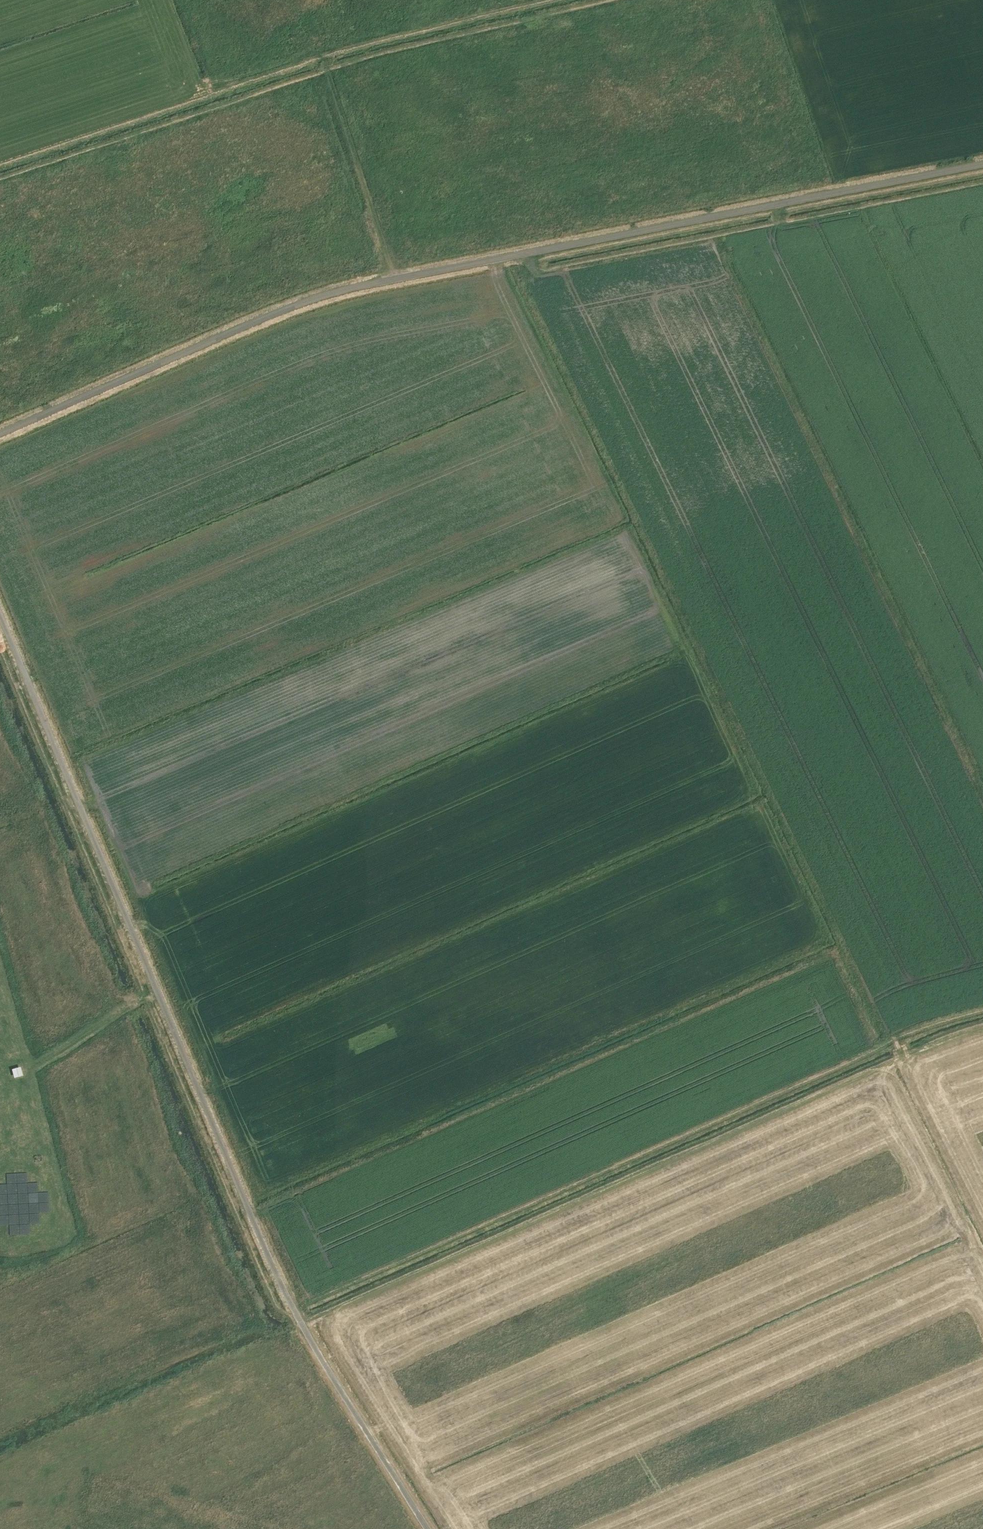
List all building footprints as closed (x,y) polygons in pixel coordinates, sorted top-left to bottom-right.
[(21,1066),(12,1068),(14,1077),(23,1075),(21,1066)] [(9,1225),(10,1235),(30,1234),(30,1224),(40,1223),(39,1213),(50,1212),(48,1192),(38,1192),(38,1182),(27,1183),(27,1172),(6,1173),(7,1184),(0,1184),(0,1225),(9,1225)]
